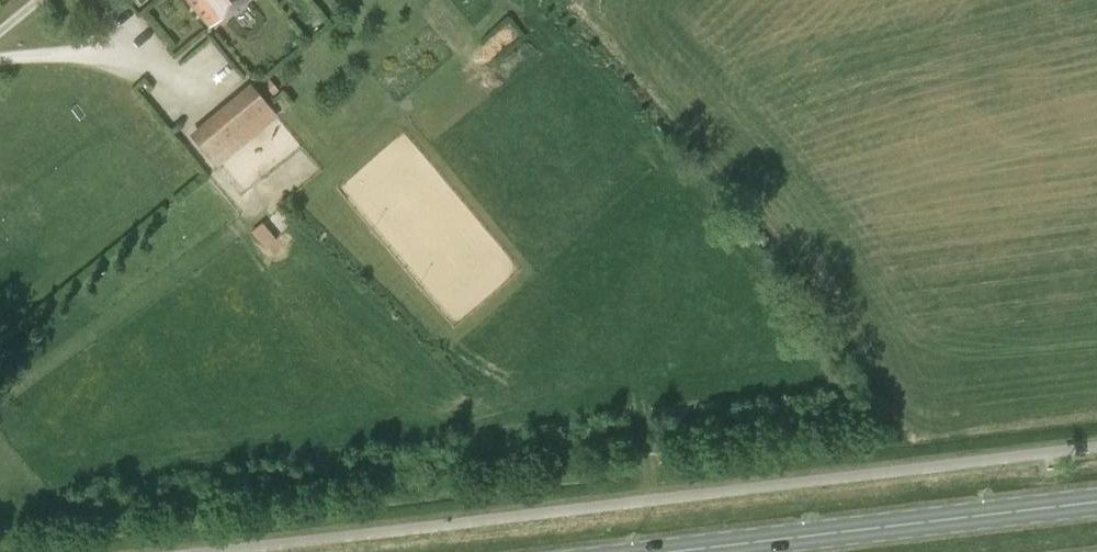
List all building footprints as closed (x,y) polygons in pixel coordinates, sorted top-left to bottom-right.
[(210,26),(242,0),(188,0),(210,26)] [(218,117),(193,137),(216,165),(276,115),(253,87),(240,98),(252,113),(230,131),(218,117)]
